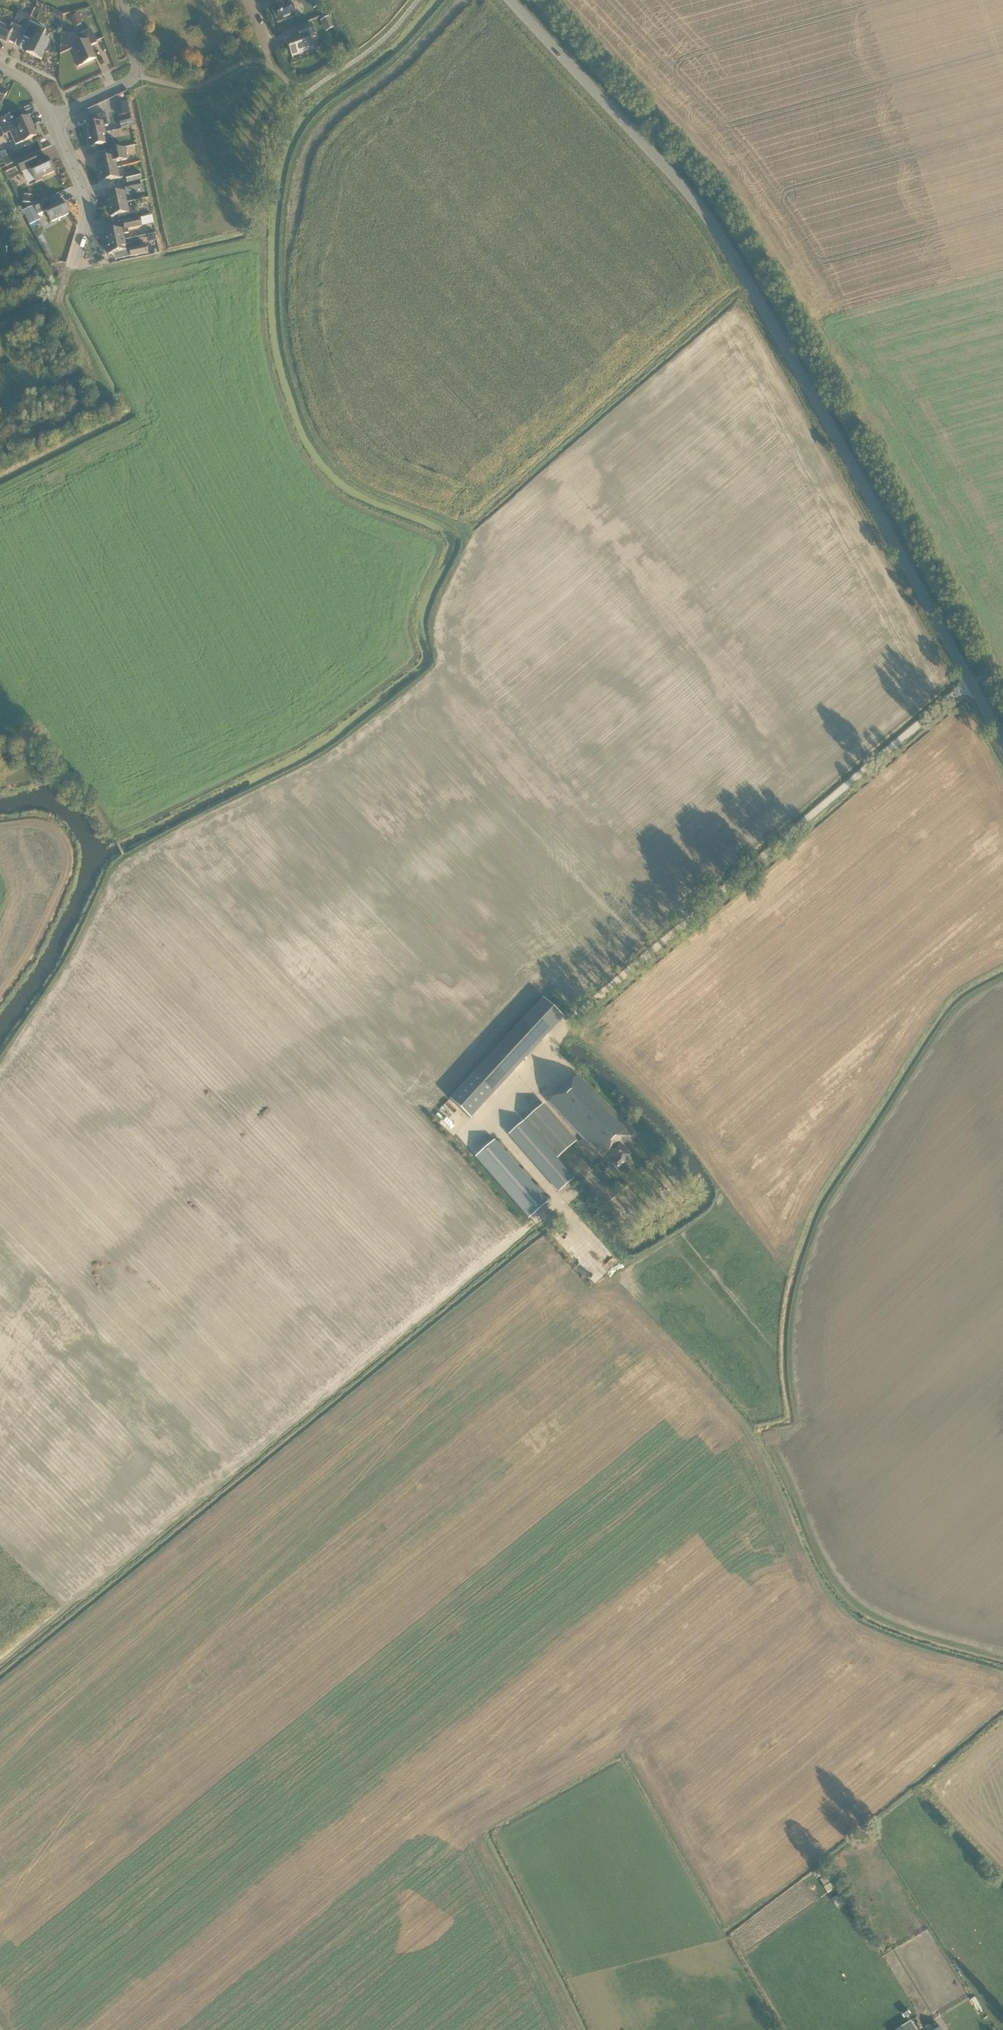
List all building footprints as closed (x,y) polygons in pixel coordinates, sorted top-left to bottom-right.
[(156,2),(159,24),(169,22),(165,0),(156,2)] [(218,47),(216,35),(229,33),(226,16),(222,17),(219,0),(202,0),(191,2),(191,0),(177,3),(181,20),(178,21),(181,38),(178,39),(180,54),(218,47)] [(289,3),(287,0),(273,0),(277,8),(272,10),(277,23),(296,16),(291,2),(289,3)] [(30,15),(19,10),(15,19),(19,21),(18,23),(24,26),(30,15)] [(83,23),(78,14),(70,17),(74,27),(83,23)] [(320,21),(326,32),(334,28),(329,17),(320,21)] [(26,52),(41,59),(50,41),(42,37),(46,30),(30,22),(23,36),(32,41),(26,52)] [(0,23),(0,39),(6,42),(7,41),(15,45),(23,28),(12,23),(10,28),(0,23)] [(305,50),(306,52),(313,49),(309,39),(316,36),(311,24),(297,29),(300,37),(286,42),(292,55),(305,50)] [(97,43),(91,29),(77,35),(81,43),(74,46),(82,65),(96,59),(90,46),(97,43)] [(0,88),(0,105),(1,106),(8,92),(0,88)] [(129,115),(127,102),(116,104),(118,117),(129,115)] [(0,119),(0,129),(4,136),(10,133),(13,131),(7,119),(20,114),(22,119),(23,119),(19,110),(0,119)] [(87,136),(105,132),(104,126),(108,125),(105,113),(89,117),(91,124),(85,125),(87,136)] [(22,119),(20,114),(7,119),(13,131),(10,133),(16,145),(36,136),(31,124),(32,124),(29,116),(23,119),(22,119)] [(123,128),(136,125),(135,119),(122,122),(123,128)] [(105,132),(87,136),(90,148),(96,146),(97,153),(115,149),(113,138),(107,139),(105,132)] [(127,147),(130,161),(139,158),(136,145),(127,147)] [(99,171),(117,167),(115,162),(127,160),(124,148),(108,151),(110,158),(97,160),(99,171)] [(38,162),(34,154),(17,162),(21,172),(30,169),(36,182),(42,179),(42,178),(54,172),(48,157),(38,162)] [(102,182),(119,178),(117,167),(99,171),(102,182)] [(125,175),(127,183),(141,180),(140,172),(125,175)] [(125,185),(126,193),(142,190),(140,181),(125,185)] [(109,206),(126,202),(124,191),(106,195),(109,206)] [(33,196),(24,195),(24,202),(32,203),(33,196)] [(50,205),(47,199),(34,205),(39,215),(46,211),(51,222),(68,214),(62,200),(50,205)] [(128,208),(126,202),(109,206),(111,217),(117,216),(119,222),(138,218),(137,211),(133,212),(133,210),(130,208),(128,208)] [(37,214),(33,206),(23,212),(27,220),(37,214)] [(107,244),(124,240),(123,234),(129,233),(128,229),(142,226),(140,218),(123,222),(125,228),(104,233),(107,244)] [(124,240),(107,244),(109,254),(129,250),(131,257),(148,253),(146,245),(132,248),(131,244),(125,245),(124,240)] [(471,1118),(564,1017),(543,998),(475,1072),(450,1099),(471,1118)] [(600,1151),(616,1170),(623,1163),(622,1161),(629,1155),(621,1146),(633,1135),(576,1074),(548,1100),(597,1153),(600,1151)] [(524,1120),(557,1158),(575,1142),(542,1104),(524,1120)] [(507,1135),(557,1192),(573,1178),(523,1121),(507,1135)] [(475,1157),(529,1218),(548,1201),(495,1139),(475,1157)] [(599,1239),(585,1253),(592,1260),(606,1245),(599,1239)] [(905,2018),(911,2014),(908,2008),(901,2012),(905,2018)] [(914,2025),(911,2021),(906,2024),(902,2026),(904,2029),(917,2029),(914,2025)]
